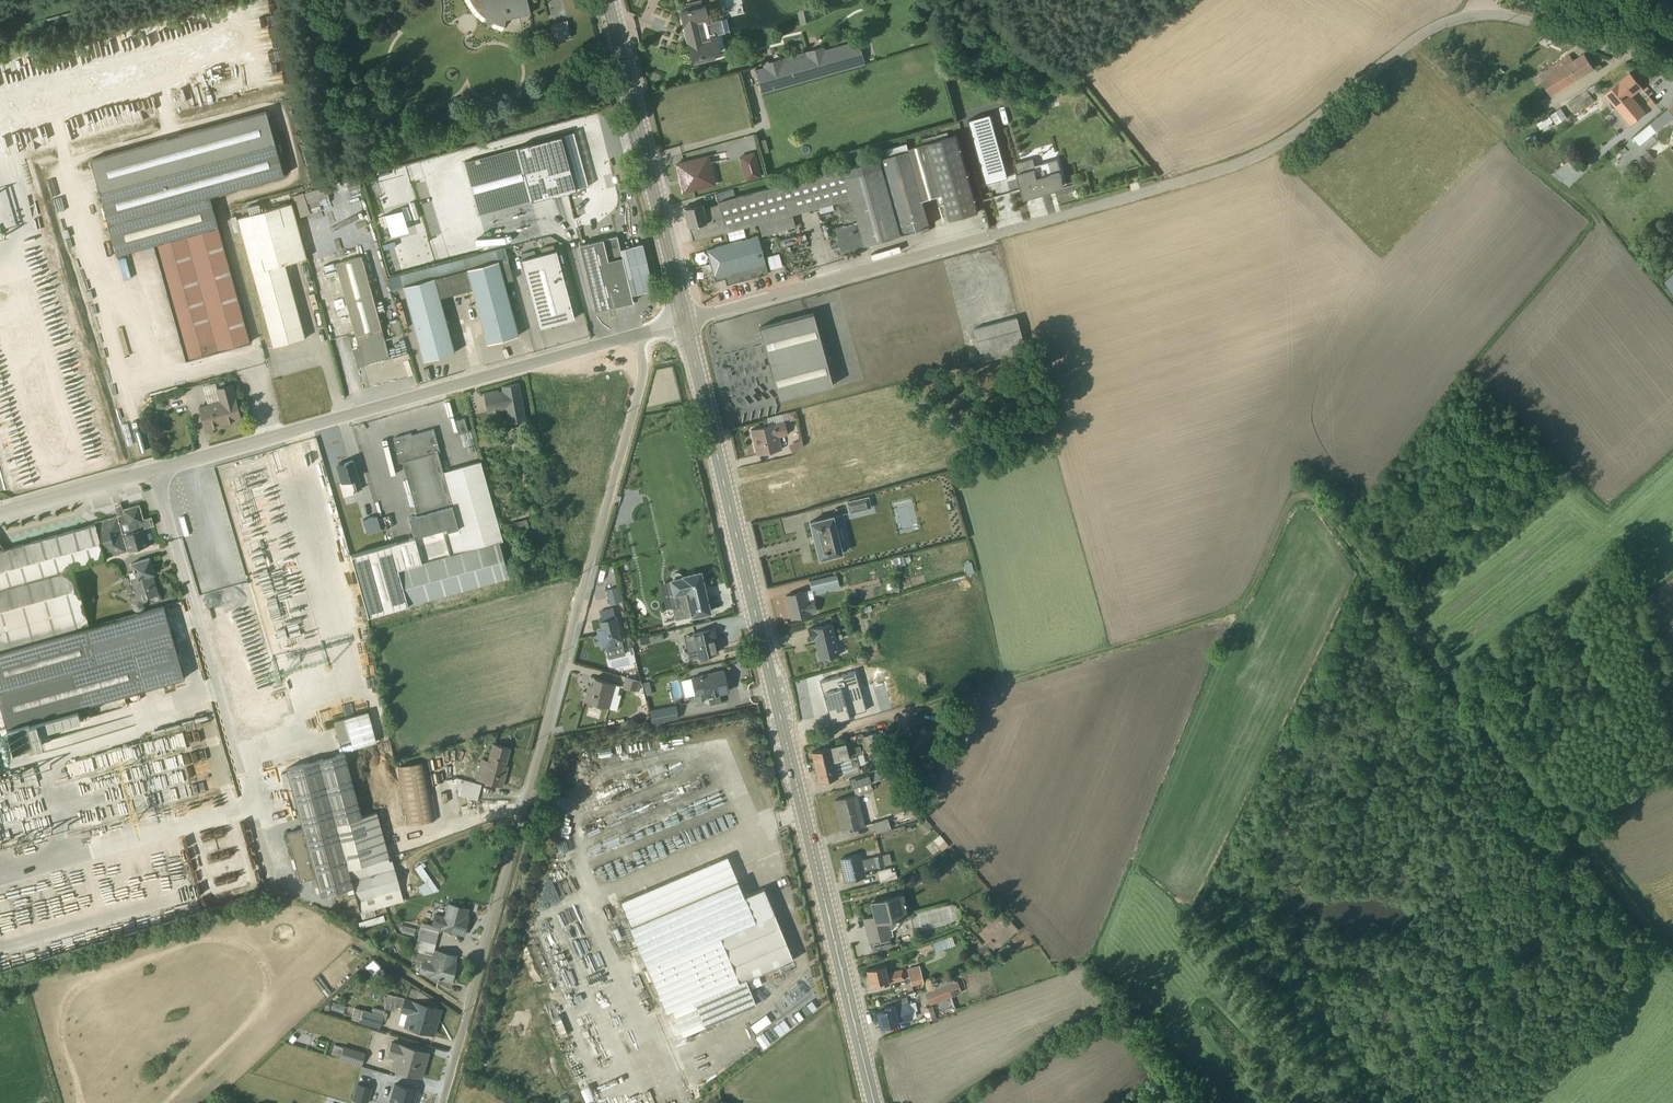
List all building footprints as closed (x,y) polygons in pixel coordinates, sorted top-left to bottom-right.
[(472,5),(476,10),(480,14),(485,18),(486,24),(492,23),(503,26),(505,20),(530,13),(527,0),(470,0),(472,5)] [(701,0),(698,0),(685,3),(687,9),(678,11),(690,58),(693,57),(695,64),(714,59),(715,59),(713,52),(718,51),(714,34),(724,32),(721,19),(709,21),(705,5),(702,6),(701,0)] [(566,20),(549,24),(554,42),(570,38),(566,20)] [(761,93),(864,63),(857,40),(824,49),(823,46),(762,63),(763,67),(754,69),(755,71),(753,72),(755,79),(757,78),(761,93)] [(1568,54),(1537,74),(1550,95),(1594,68),(1584,53),(1573,60),(1568,54)] [(1604,94),(1630,124),(1645,112),(1631,96),(1642,87),(1629,72),(1604,94)] [(1567,102),(1574,114),(1595,102),(1589,91),(1597,87),(1595,84),(1587,89),(1567,102)] [(1638,146),(1672,117),(1672,100),(1665,106),(1667,109),(1632,138),(1638,146)] [(1560,108),(1536,123),(1540,129),(1553,120),(1556,124),(1566,117),(1560,108)] [(266,112),(90,160),(116,255),(147,246),(151,259),(157,258),(185,360),(249,342),(209,196),(283,176),(266,112)] [(968,120),(986,182),(1007,176),(990,114),(968,120)] [(930,229),(929,226),(929,225),(922,200),(942,194),(949,219),(978,212),(979,211),(956,134),(907,148),(905,143),(880,150),(875,151),(876,157),(841,166),(863,244),(919,228),(921,232),(929,230),(930,229)] [(1535,134),(1526,137),(1528,145),(1538,143),(1538,139),(1536,139),(1535,134)] [(560,136),(464,162),(479,214),(574,187),(560,136)] [(753,152),(739,156),(745,181),(761,177),(753,152)] [(682,191),(715,183),(708,156),(676,164),(682,191)] [(1023,199),(1064,188),(1060,171),(1061,171),(1057,158),(1035,164),(1032,158),(1015,163),(1022,188),(1020,188),(1023,199)] [(863,244),(841,166),(735,196),(732,188),(715,193),(717,203),(725,231),(757,223),(761,235),(781,230),(795,226),(792,213),(836,201),(843,225),(833,228),(840,250),(848,248),(855,246),(863,244)] [(296,196),(300,210),(333,201),(329,187),(296,196)] [(288,195),(266,201),(267,205),(289,199),(288,195)] [(691,240),(725,231),(717,203),(706,206),(705,202),(683,208),(691,240)] [(249,215),(237,218),(272,347),(305,338),(285,264),(306,258),(291,203),(260,211),(258,203),(247,206),(249,215)] [(311,244),(327,239),(321,220),(305,225),(311,244)] [(757,235),(706,250),(714,281),(724,278),(726,284),(726,285),(767,273),(768,273),(757,235)] [(631,295),(620,248),(617,236),(579,245),(595,311),(632,302),(631,295)] [(620,248),(631,295),(653,290),(642,243),(620,248)] [(399,275),(388,278),(392,291),(403,288),(422,361),(454,352),(440,297),(471,288),(486,344),(518,335),(504,282),(513,279),(504,247),(399,275)] [(555,250),(520,260),(538,328),(574,318),(555,250)] [(769,270),(782,266),(778,253),(765,257),(769,270)] [(361,256),(335,263),(358,347),(352,349),(357,367),(389,358),(361,256)] [(1664,282),(1672,295),(1672,274),(1664,282)] [(400,301),(395,303),(403,328),(408,327),(400,301)] [(758,327),(778,399),(832,384),(812,313),(758,327)] [(972,328),(981,361),(1025,349),(1015,317),(972,328)] [(207,403),(198,406),(204,426),(223,421),(224,423),(240,419),(231,384),(216,388),(215,382),(202,386),(207,403)] [(497,390),(483,392),(487,413),(491,413),(492,422),(502,421),(501,411),(505,410),(508,422),(525,419),(518,382),(501,386),(502,391),(498,391),(497,390)] [(164,395),(166,407),(186,403),(184,391),(164,395)] [(150,409),(149,417),(155,418),(157,411),(150,409)] [(751,429),(757,454),(781,448),(778,436),(787,434),(783,420),(788,418),(789,420),(797,418),(795,410),(765,418),(767,425),(751,429)] [(464,418),(455,421),(458,433),(467,431),(464,418)] [(414,536),(350,554),(368,616),(407,605),(508,577),(498,541),(502,541),(480,461),(479,461),(443,471),(437,452),(439,451),(433,429),(411,435),(410,433),(393,438),(400,463),(402,462),(417,515),(408,517),(414,536)] [(803,447),(801,438),(788,445),(791,452),(803,447)] [(338,465),(336,465),(341,482),(339,483),(343,497),(354,494),(353,491),(361,489),(352,460),(344,463),(343,461),(337,463),(338,465)] [(241,476),(231,476),(231,484),(241,484),(241,476)] [(845,501),(848,514),(871,508),(868,496),(845,501)] [(13,750),(27,746),(34,744),(35,745),(42,743),(41,741),(50,738),(47,728),(52,727),(79,719),(76,708),(183,678),(163,606),(88,627),(72,568),(105,559),(104,557),(154,543),(150,526),(154,525),(151,517),(143,519),(139,504),(122,509),(123,513),(117,515),(94,522),(94,524),(0,551),(0,703),(13,750)] [(123,513),(122,509),(121,504),(115,505),(117,515),(123,513)] [(376,515),(362,519),(366,534),(380,530),(376,515)] [(842,554),(832,515),(808,521),(818,560),(842,554)] [(526,519),(503,525),(505,533),(528,527),(526,519)] [(127,577),(122,578),(124,584),(126,584),(130,597),(129,597),(130,600),(133,601),(131,604),(133,609),(137,612),(141,610),(144,605),(143,602),(146,601),(148,597),(154,601),(159,599),(153,578),(150,579),(149,575),(154,574),(149,558),(130,564),(132,571),(128,573),(130,579),(128,579),(127,577)] [(971,564),(964,565),(967,575),(974,573),(971,564)] [(697,614),(709,611),(699,572),(684,576),(680,572),(677,572),(675,572),(674,573),(672,575),(672,578),(668,579),(672,592),(666,594),(670,608),(671,608),(674,619),(697,614)] [(836,575),(809,581),(810,589),(786,595),(786,598),(789,613),(791,618),(817,612),(813,596),(825,593),(825,591),(839,588),(836,575)] [(605,589),(609,604),(620,601),(616,586),(605,589)] [(612,608),(599,611),(601,619),(599,620),(602,633),(593,635),(596,645),(600,644),(601,649),(615,645),(614,641),(621,639),(612,608)] [(691,634),(697,657),(716,652),(713,637),(715,637),(713,629),(711,629),(709,622),(698,624),(699,632),(691,634)] [(819,659),(838,654),(831,623),(807,629),(809,638),(814,637),(819,659)] [(681,680),(684,696),(694,694),(695,695),(701,694),(702,698),(707,697),(709,704),(721,701),(718,693),(728,691),(723,670),(681,680)] [(848,715),(866,710),(854,671),(819,681),(831,722),(849,716),(848,715)] [(621,686),(638,691),(640,681),(624,677),(621,686)] [(586,691),(582,705),(584,701),(616,709),(620,695),(617,694),(619,686),(615,684),(594,678),(590,692),(583,690),(586,691)] [(651,694),(648,682),(642,683),(644,696),(651,694)] [(648,706),(649,721),(677,720),(676,705),(648,706)] [(368,711),(333,721),(339,742),(350,738),(352,748),(376,741),(368,711)] [(866,752),(889,745),(884,736),(881,729),(875,731),(862,736),(864,740),(861,742),(866,752)] [(874,775),(873,773),(868,772),(867,771),(858,774),(856,764),(852,765),(851,760),(856,758),(855,755),(861,754),(861,753),(859,746),(851,748),(849,741),(862,736),(843,743),(811,751),(818,781),(844,774),(845,779),(848,778),(850,786),(854,786),(896,773),(894,769),(874,775)] [(481,758),(475,779),(502,786),(506,771),(503,770),(510,748),(492,743),(487,760),(481,758)] [(457,744),(452,751),(459,755),(463,748),(457,744)] [(360,912),(373,908),(403,900),(391,859),(389,860),(388,856),(389,856),(377,812),(361,816),(344,752),(285,768),(302,829),(287,833),(294,859),(291,859),(293,868),(296,867),(300,880),(315,876),(320,895),(346,888),(348,896),(355,894),(360,912)] [(453,757),(445,758),(446,767),(454,765),(453,757)] [(424,762),(396,767),(407,825),(435,820),(424,762)] [(481,784),(456,777),(459,795),(477,800),(481,784)] [(871,786),(870,786),(869,782),(852,787),(854,795),(833,800),(841,831),(864,825),(857,796),(872,791),(871,786)] [(875,833),(896,827),(896,826),(892,827),(889,817),(872,823),(875,833)] [(915,823),(925,834),(930,830),(929,829),(931,826),(924,818),(920,821),(915,823)] [(940,849),(947,844),(939,835),(933,840),(940,849)] [(891,864),(889,853),(861,859),(860,854),(840,858),(842,868),(844,881),(865,876),(864,870),(891,864)] [(729,858),(621,904),(665,1013),(671,1011),(674,1018),(667,1020),(675,1041),(683,1038),(681,1034),(755,1004),(746,979),(792,959),(763,888),(745,896),(738,880),(729,858)] [(420,864),(414,868),(422,880),(423,879),(424,882),(417,887),(423,894),(439,891),(420,864)] [(879,882),(896,878),(895,871),(891,872),(890,867),(876,871),(879,882)] [(873,916),(863,919),(868,941),(869,941),(870,946),(871,947),(872,948),(873,949),(874,949),(888,946),(889,945),(890,944),(890,942),(889,937),(890,936),(892,935),(891,930),(893,929),(896,926),(897,924),(898,922),(897,919),(907,917),(903,901),(904,900),(902,894),(870,902),(873,916)] [(417,938),(435,943),(438,932),(440,932),(441,929),(463,935),(468,916),(466,915),(468,909),(447,903),(443,915),(434,913),(430,924),(421,922),(420,927),(417,938)] [(373,908),(360,912),(362,919),(375,915),(373,908)] [(383,915),(358,922),(359,927),(385,920),(383,915)] [(403,925),(401,932),(413,935),(415,928),(403,925)] [(954,945),(951,936),(933,942),(936,951),(954,945)] [(435,943),(417,938),(412,958),(421,961),(418,973),(451,981),(456,963),(454,962),(455,955),(433,950),(435,943)] [(345,965),(358,953),(350,945),(337,957),(345,965)] [(884,965),(866,969),(869,984),(878,982),(879,985),(888,983),(905,979),(902,969),(886,972),(884,965)] [(911,985),(923,983),(919,965),(906,968),(911,985)] [(759,977),(749,980),(751,987),(760,984),(759,977)] [(961,993),(956,981),(954,982),(952,978),(930,986),(931,990),(924,993),(929,1005),(961,993)] [(438,1008),(440,1005),(421,993),(420,991),(418,991),(418,990),(410,987),(410,989),(408,997),(429,1003),(428,1004),(387,993),(387,994),(387,996),(384,996),(382,1002),(385,1003),(384,1008),(393,1010),(395,1004),(402,1005),(400,1011),(401,1012),(397,1023),(397,1024),(433,1034),(440,1009),(438,1008)] [(876,1012),(879,1027),(911,1019),(906,997),(892,1000),(893,1005),(884,1007),(885,1010),(876,1012)] [(345,1006),(332,1002),(330,1008),(343,1012),(345,1006)] [(935,1017),(931,1006),(922,1009),(926,1021),(935,1017)] [(354,1007),(351,1019),(379,1027),(381,1021),(385,1020),(387,1013),(383,1011),(383,1010),(375,1007),(374,1008),(372,1008),(371,1011),(370,1011),(362,1009),(362,1010),(354,1007)] [(769,1022),(777,1013),(772,1008),(763,1016),(769,1022)] [(784,1018),(778,1021),(784,1031),(790,1028),(784,1018)] [(754,1036),(762,1048),(769,1044),(762,1031),(754,1036)] [(390,1068),(421,1077),(428,1052),(391,1041),(387,1056),(393,1058),(390,1068)] [(343,1047),(334,1044),(331,1054),(340,1057),(339,1058),(361,1065),(365,1052),(343,1045),(343,1047)] [(356,1083),(351,1099),(365,1102),(367,1102),(372,1087),(356,1083)] [(388,1102),(413,1102),(417,1090),(394,1083),(388,1102)]
